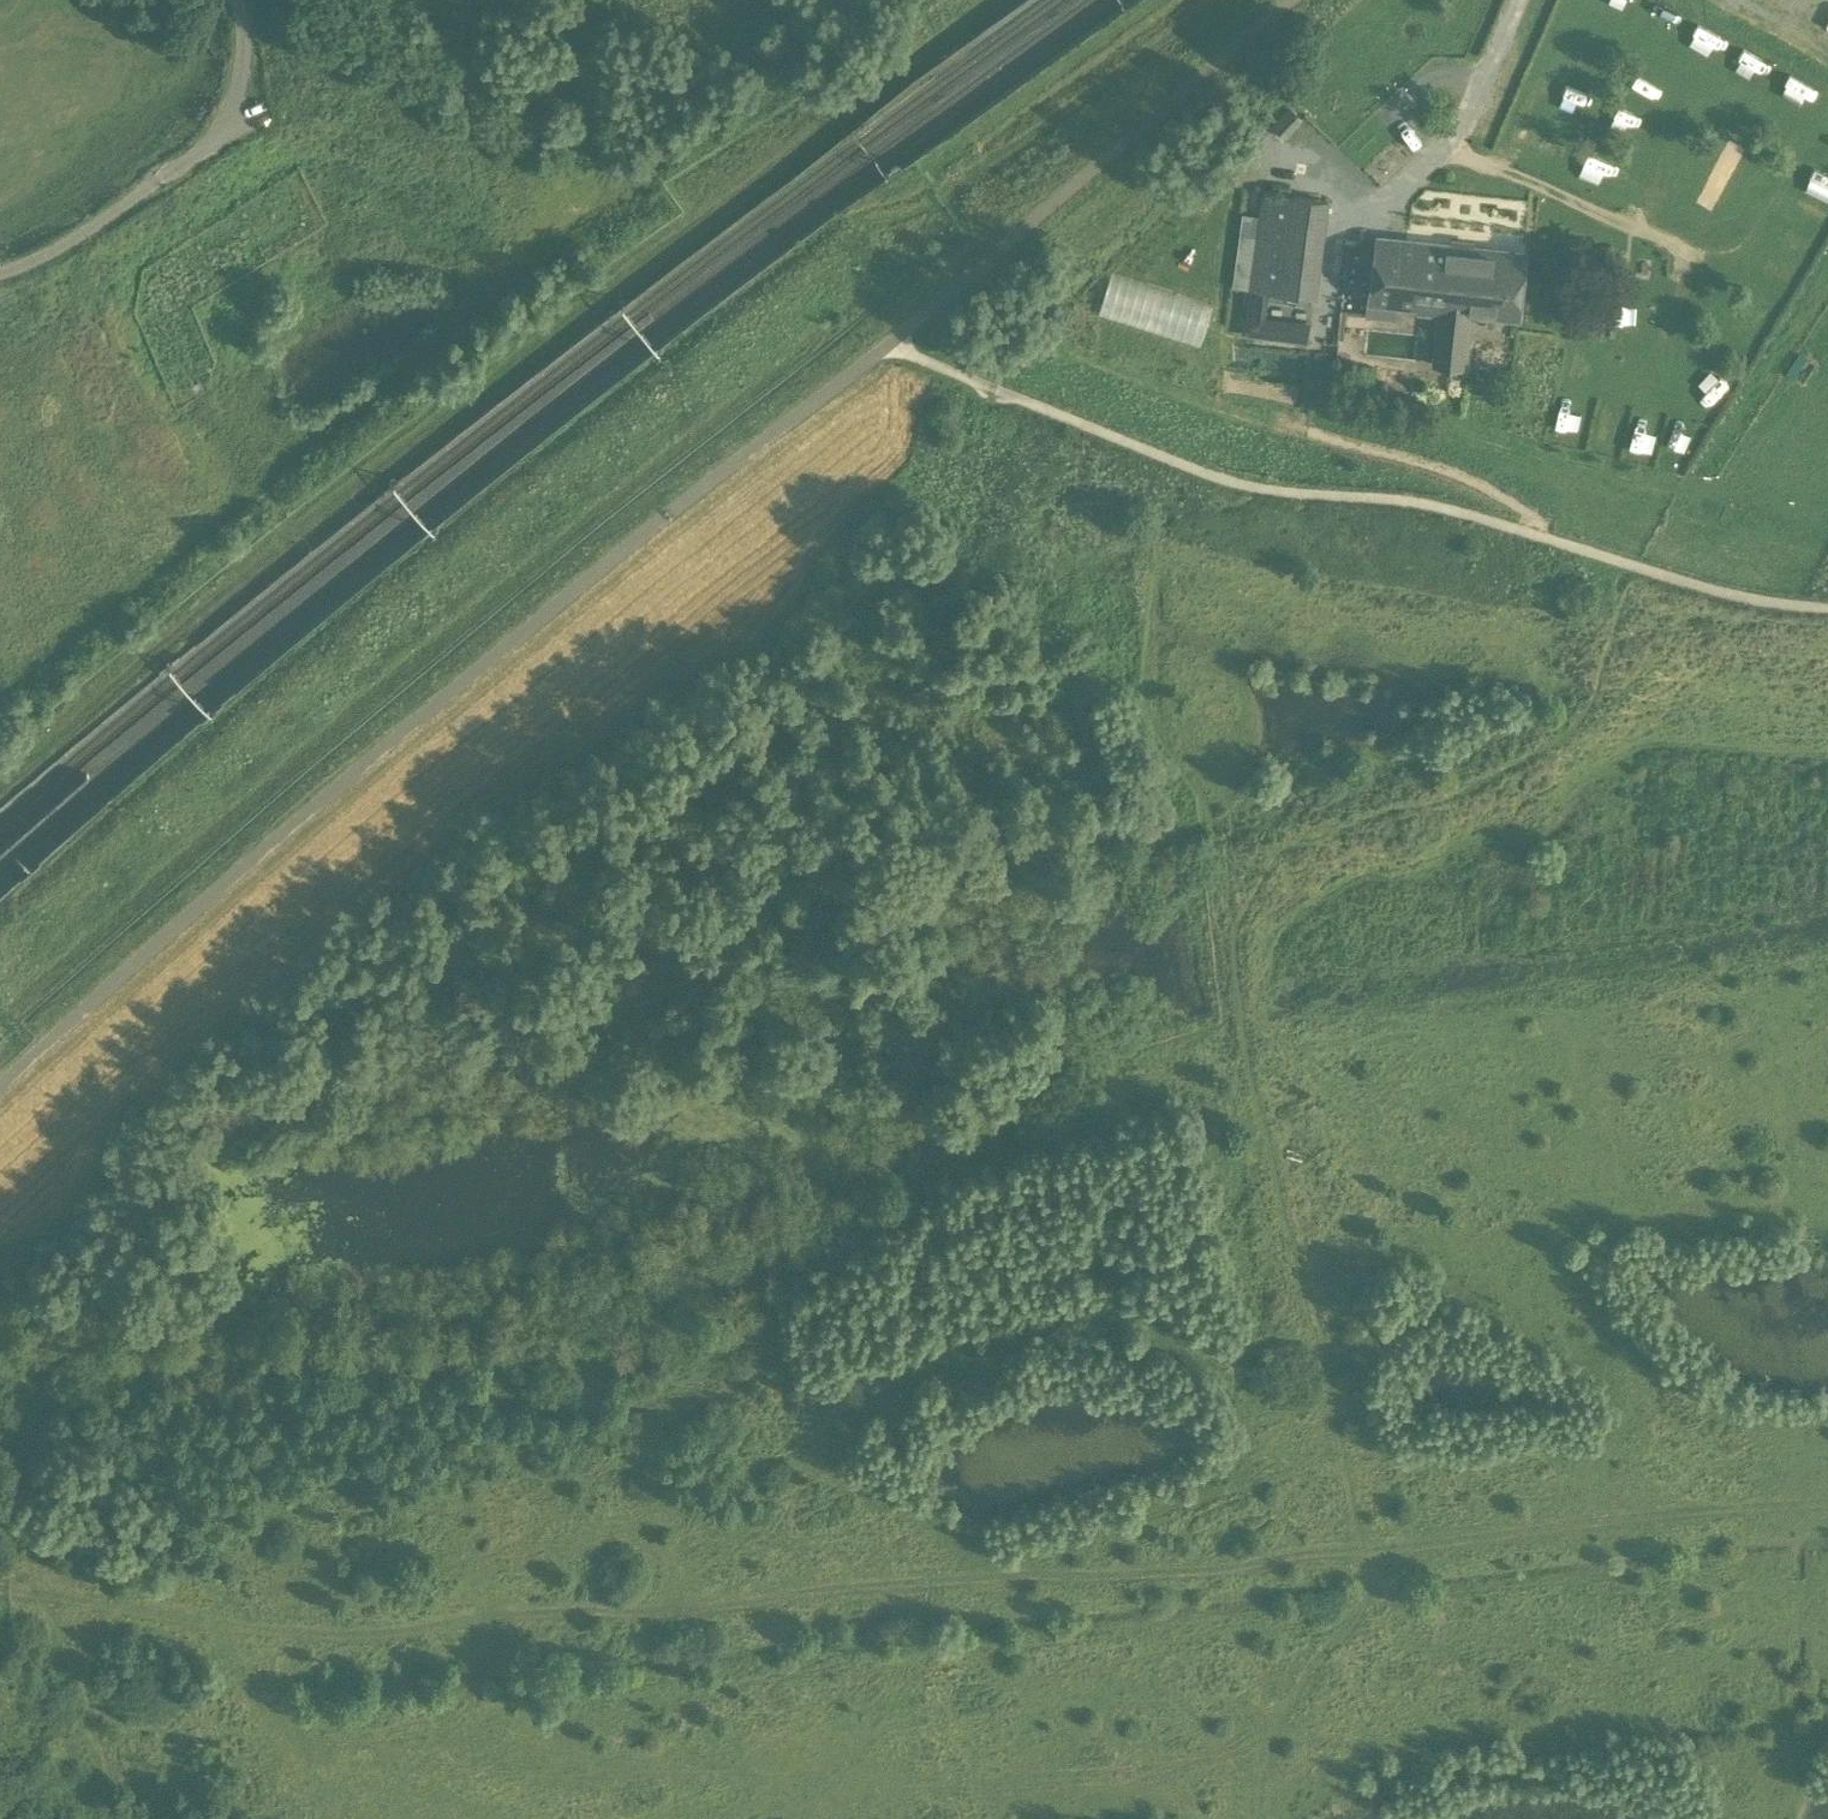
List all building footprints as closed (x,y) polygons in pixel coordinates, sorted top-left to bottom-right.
[(1730,68),(1752,78),(1760,58),(1738,49),(1730,68)] [(1633,77),(1627,95),(1641,99),(1647,81),(1633,77)] [(1289,108),(1273,126),(1284,136),(1300,119),(1289,108)] [(1316,295),(1329,195),(1262,189),(1249,287),(1316,295)] [(1432,366),(1466,370),(1473,313),(1518,318),(1525,254),(1376,237),(1369,301),(1439,309),(1432,366)] [(1108,275),(1098,318),(1202,342),(1212,299),(1108,275)]
